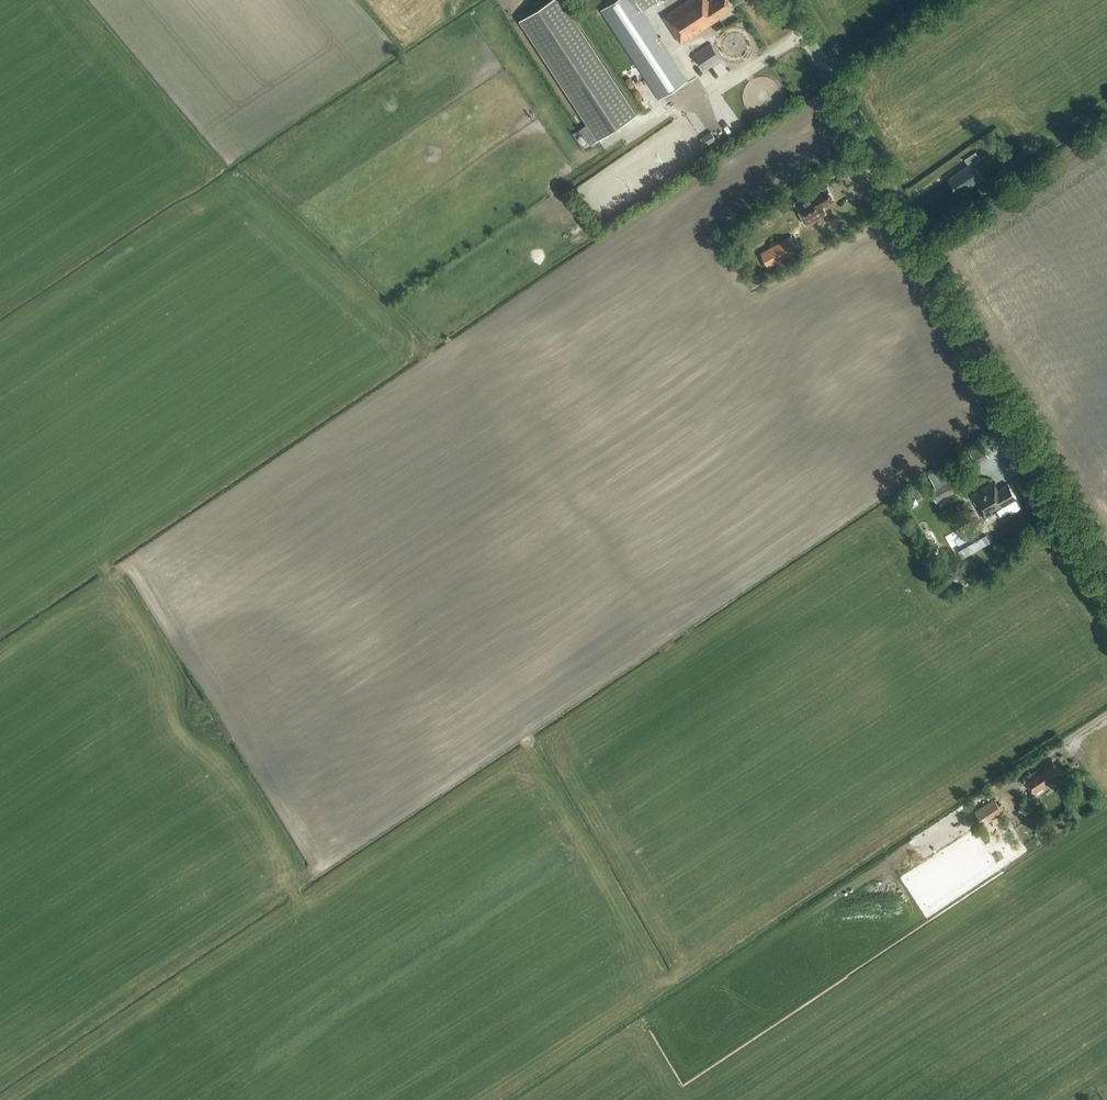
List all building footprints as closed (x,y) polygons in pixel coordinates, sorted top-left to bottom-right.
[(519,20),(587,124),(597,139),(597,140),(637,114),(563,0),(549,0),(519,20)] [(668,53),(640,10),(655,0),(616,0),(601,9),(659,99),(687,81),(668,53)] [(729,0),(710,0),(709,1),(709,0),(687,0),(664,15),(682,43),(720,18),(719,16),(733,7),(729,0)] [(718,33),(726,27),(723,22),(714,27),(718,33)] [(710,42),(694,54),(705,70),(721,58),(710,42)] [(587,124),(580,129),(590,144),(597,139),(587,124)] [(705,146),(716,139),(711,131),(701,138),(705,146)] [(969,165),(948,179),(958,194),(982,177),(974,165),(981,160),(976,152),(965,159),(969,165)] [(1008,174),(1016,168),(1007,154),(999,159),(1008,174)] [(806,225),(827,213),(823,206),(835,200),(827,186),(815,192),(814,190),(793,202),(806,225)] [(761,253),(768,266),(798,250),(791,237),(761,253)] [(981,443),(968,450),(976,463),(988,456),(981,443)] [(937,491),(942,500),(963,488),(956,476),(935,488),(937,491)] [(1006,504),(1016,498),(1008,484),(999,489),(994,482),(970,495),(984,519),(1007,506),(1006,504)] [(937,491),(932,494),(937,503),(942,500),(937,491)] [(988,535),(970,543),(974,551),(992,543),(988,535)] [(1063,777),(1052,759),(1024,778),(1035,795),(1063,777)] [(974,812),(983,825),(1003,812),(1002,811),(1005,809),(1001,804),(998,806),(994,799),(974,812)]
